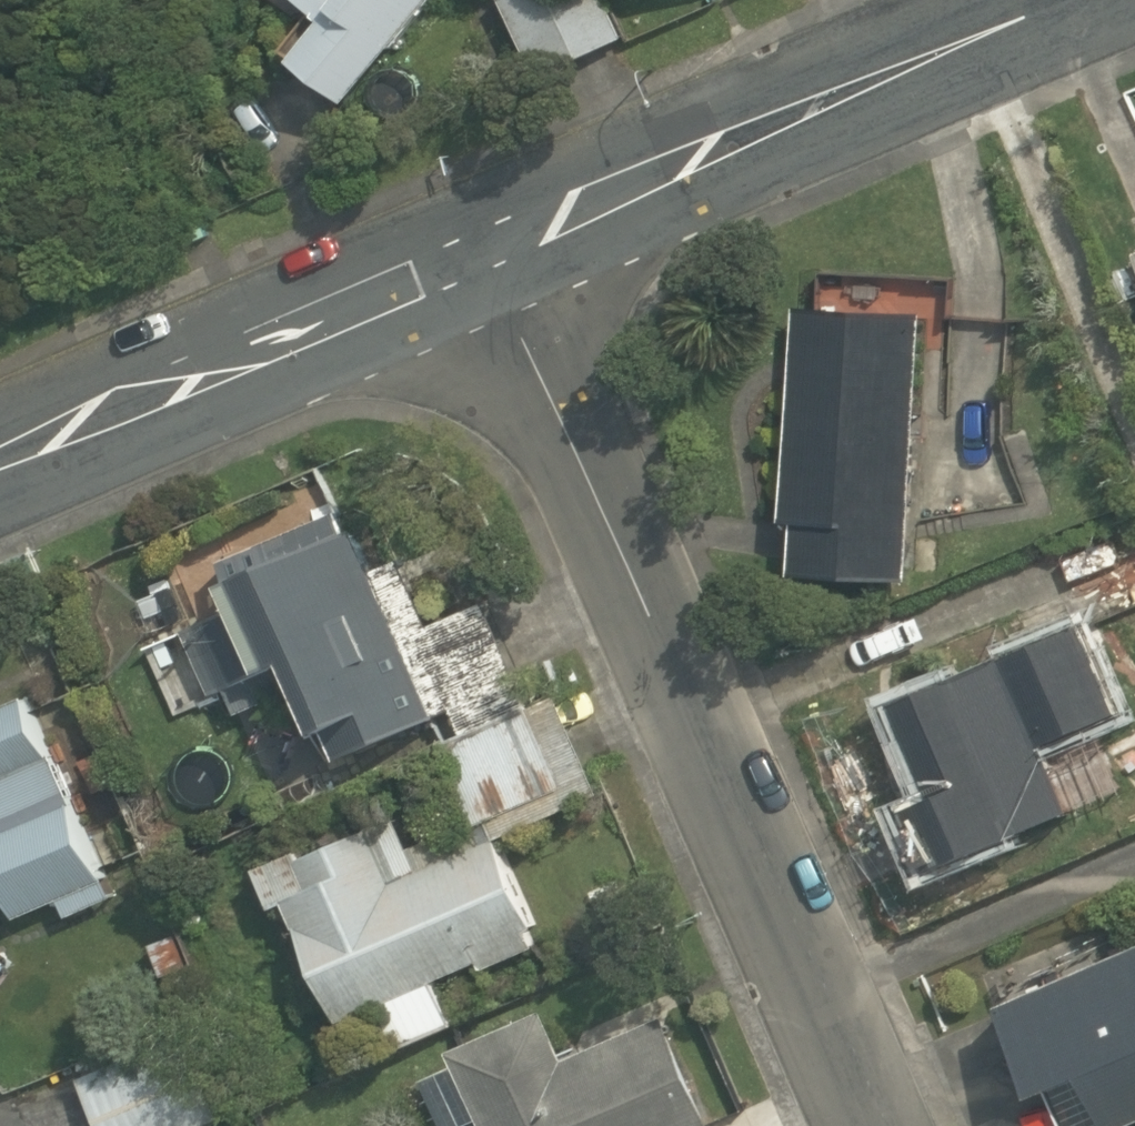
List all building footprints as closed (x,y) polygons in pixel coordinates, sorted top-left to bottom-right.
[(315,67),(366,109),(451,0),(310,0),(346,27),(315,67)] [(633,44),(614,0),(510,0),(547,82),(633,44)] [(815,304),(789,303),(777,513),(789,514),(786,579),(909,586),(919,409),(939,410),(947,270),(817,263),(815,304)] [(457,729),(524,706),(484,589),(424,610),(401,543),(357,558),(335,494),(209,538),(227,592),(187,606),(218,695),(293,670),(311,723),(363,705),(372,730),(448,703),(457,729)] [(1077,617),(888,692),(927,790),(887,806),(911,866),(1069,804),(1041,732),(1111,704),(1077,617)] [(13,883),(29,919),(71,900),(79,918),(125,898),(111,866),(121,861),(107,829),(100,832),(40,697),(0,715),(0,888),(13,883)] [(270,903),(286,896),(353,1062),(453,1021),(436,980),(477,963),(482,976),(546,950),(500,835),(598,795),(559,698),(440,746),(450,772),(250,852),(270,903)] [(1007,991),(1043,1072),(1075,1057),(1106,1125),(1119,1125),(1134,1119),(1134,935),(1007,991)] [(196,968),(183,936),(158,946),(171,978),(196,968)] [(485,1125),(710,1125),(666,1009),(562,1048),(542,994),(449,1029),(457,1048),(427,1060),(452,1125),(459,1125),(482,1117),(485,1125)] [(88,1079),(108,1125),(217,1125),(228,1121),(191,1035),(88,1079)]
